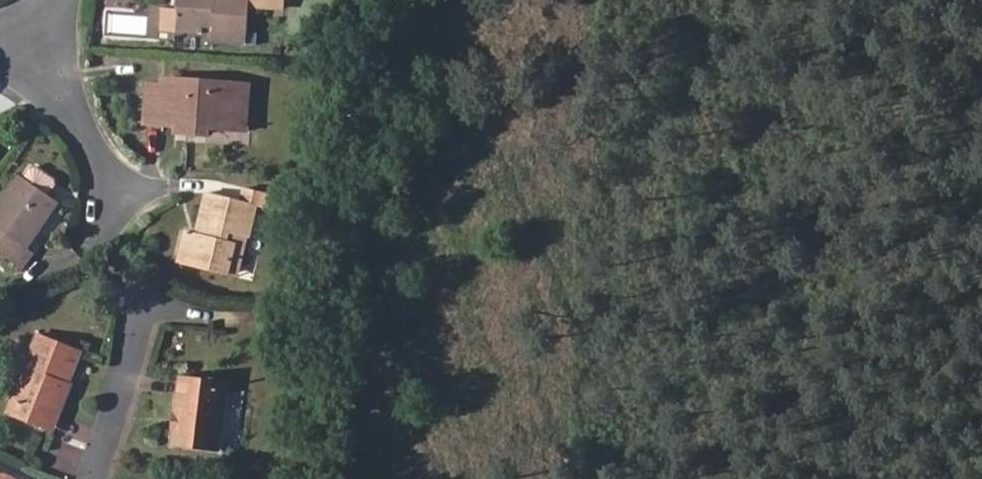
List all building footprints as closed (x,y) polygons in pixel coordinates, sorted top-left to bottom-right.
[(174,32),(211,34),(211,39),(246,41),(249,0),(176,0),(174,32)] [(231,128),(233,81),(157,79),(157,86),(155,125),(182,126),(181,133),(202,134),(203,127),(231,128)] [(244,81),(233,81),(231,128),(242,128),(244,81)] [(155,125),(157,86),(140,85),(138,125),(155,125)] [(58,202),(49,196),(56,185),(55,180),(36,168),(31,169),(24,179),(22,178),(0,210),(0,256),(22,271),(33,254),(26,249),(58,202)] [(239,237),(249,239),(256,206),(274,210),(277,197),(242,189),(240,201),(206,193),(196,233),(185,231),(178,263),(230,276),(239,237)] [(239,278),(249,239),(239,237),(230,276),(239,278)] [(60,380),(69,383),(81,353),(36,335),(6,413),(41,427),(60,380)] [(227,381),(179,375),(172,444),(219,449),(227,381)] [(51,430),(69,383),(60,380),(41,427),(51,430)]
